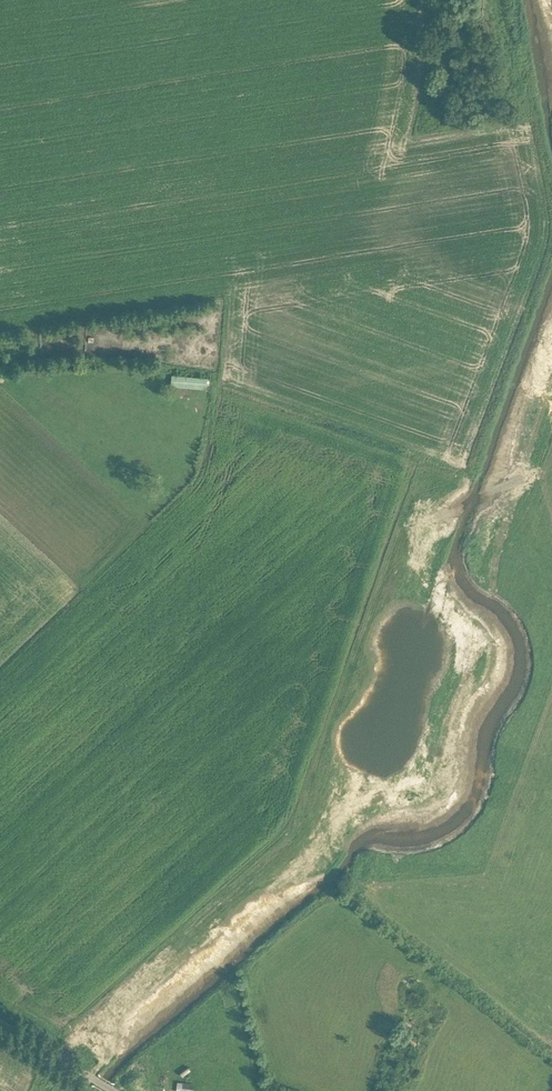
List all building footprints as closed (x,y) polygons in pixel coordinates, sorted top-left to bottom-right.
[(124,1078),(120,1086),(130,1090),(131,1090),(134,1084),(124,1078)]
